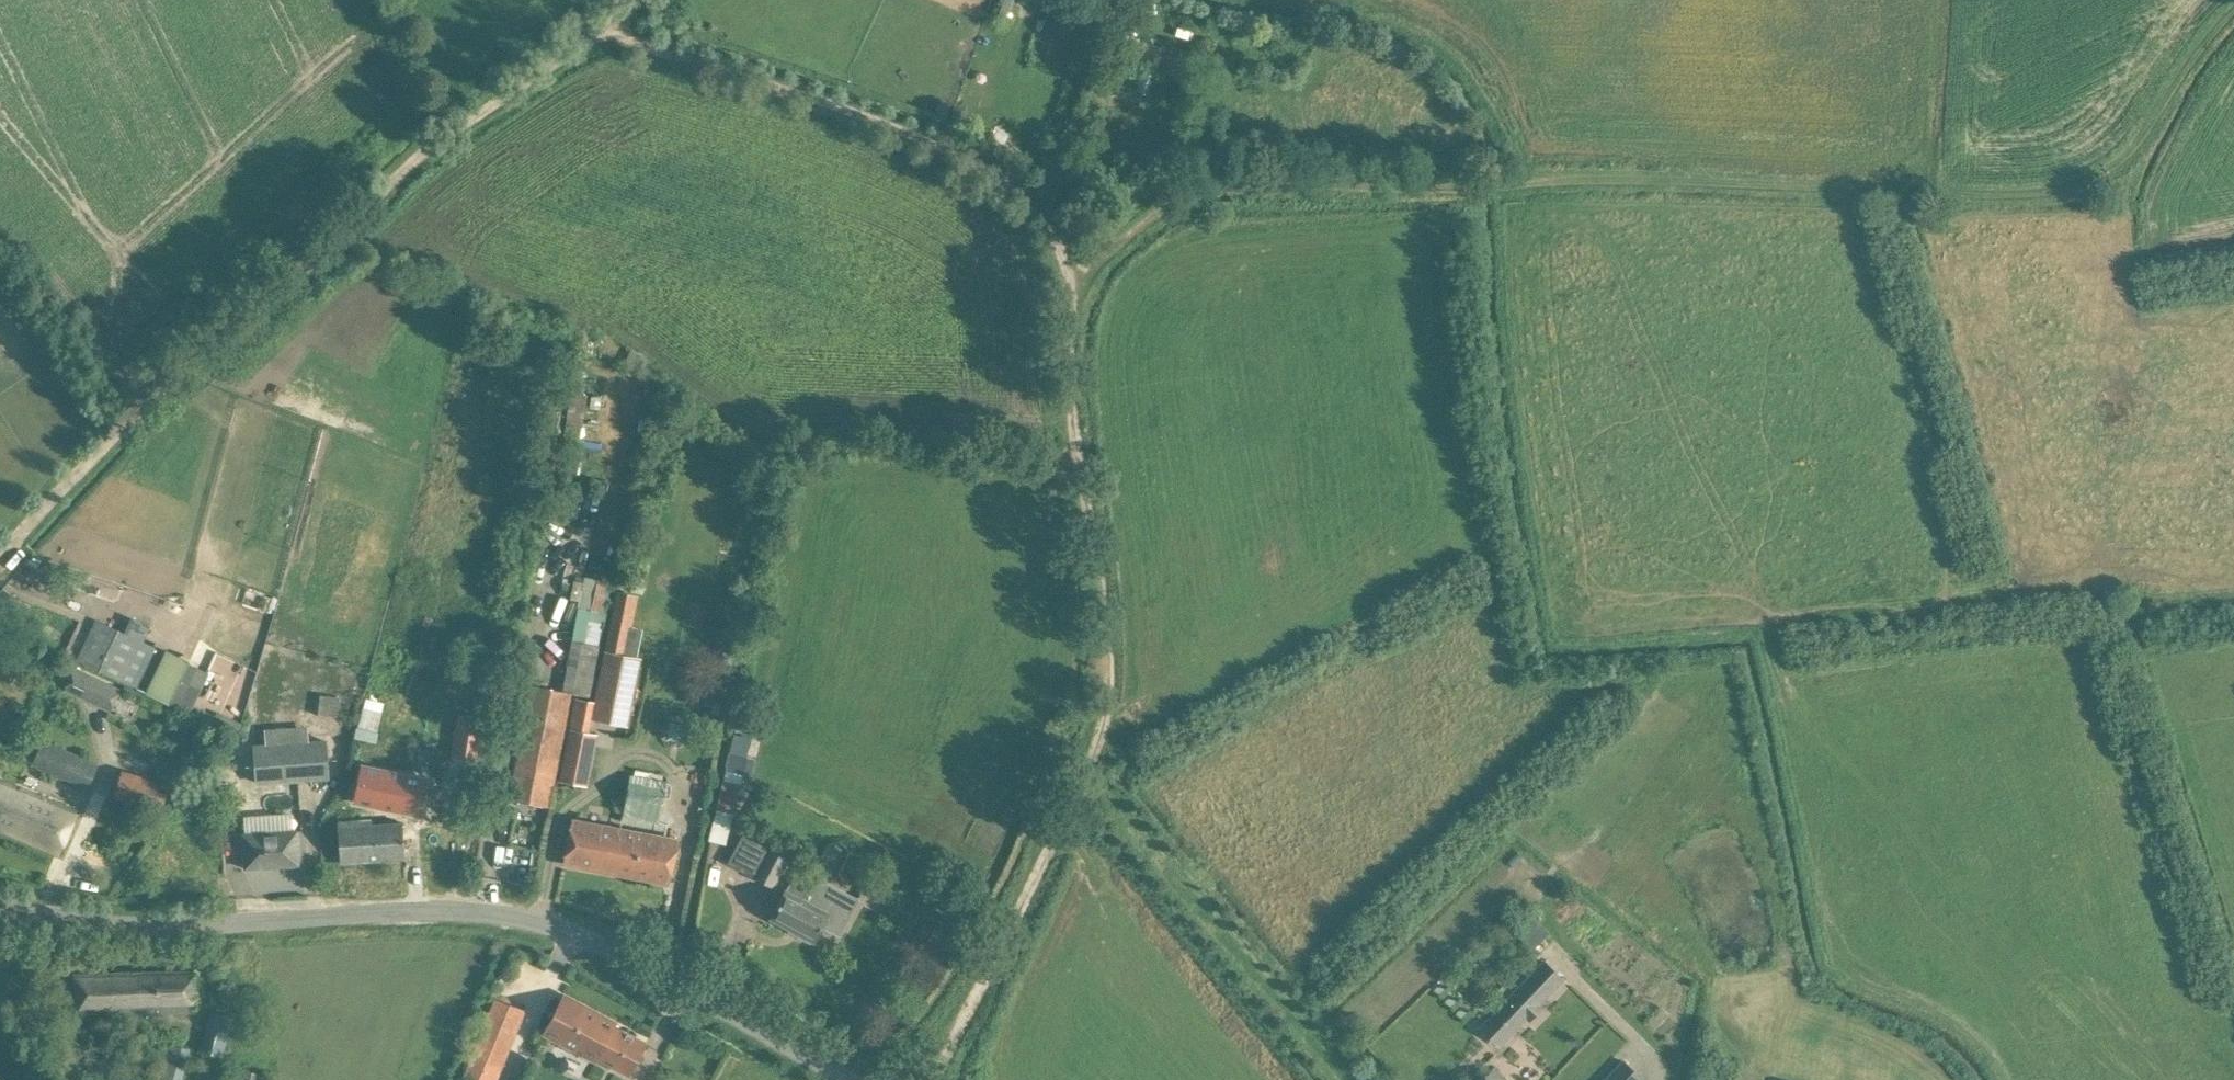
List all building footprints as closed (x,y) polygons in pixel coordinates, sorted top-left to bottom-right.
[(584,576),(562,689),(591,696),(600,644),(598,644),(602,622),(604,623),(613,578),(597,576),(597,578),(584,576)] [(69,657),(130,686),(150,645),(88,616),(69,657)] [(605,649),(590,717),(627,725),(641,657),(605,649)] [(165,653),(145,694),(189,715),(209,674),(165,653)] [(109,712),(120,688),(77,667),(65,690),(109,712)] [(509,794),(509,797),(510,798),(510,799),(549,807),(570,693),(532,685),(511,794),(509,794)] [(318,694),(316,713),(335,715),(337,696),(318,694)] [(359,737),(379,740),(382,710),(363,708),(359,737)] [(460,716),(446,787),(470,791),(484,720),(460,716)] [(571,729),(561,781),(587,786),(597,734),(571,729)] [(324,739),(254,744),(257,782),(327,777),(324,739)] [(88,789),(99,764),(42,740),(32,764),(88,789)] [(160,810),(165,794),(156,791),(160,781),(123,769),(114,794),(160,810)] [(361,770),(354,806),(420,819),(427,783),(361,770)] [(742,774),(726,770),(710,839),(726,843),(742,774)] [(627,773),(619,815),(656,821),(663,779),(627,773)] [(78,810),(0,779),(0,828),(59,854),(78,810)] [(449,818),(430,819),(430,836),(450,836),(449,818)] [(370,819),(337,821),(340,862),(405,858),(403,822),(371,824),(370,819)] [(669,882),(673,860),(677,839),(571,820),(563,863),(669,882)] [(303,864),(301,843),(301,830),(236,834),(237,851),(244,851),(245,868),(303,864)] [(787,859),(783,856),(770,849),(756,877),(773,886),(787,859)] [(840,935),(857,903),(859,898),(827,881),(822,882),(817,883),(814,886),(811,891),(791,880),(785,891),(772,917),(800,932),(798,935),(810,942),(812,938),(814,939),(821,925),(840,935)] [(1563,979),(1544,960),(1493,1013),(1506,1025),(1507,1023),(1514,1029),(1514,1030),(1526,1017),(1529,1019),(1541,1006),(1539,1004),(1563,979)] [(195,971),(73,973),(81,1013),(195,1012),(195,971)] [(603,1060),(629,1074),(646,1042),(615,1026),(617,1022),(564,994),(543,1033),(601,1064),(603,1060)] [(496,998),(486,1022),(514,1034),(524,1009),(496,998)] [(233,1016),(211,1010),(201,1050),(222,1055),(233,1016)] [(158,1079),(180,1079),(188,1049),(167,1043),(158,1079)] [(1623,1060),(1604,1079),(1641,1079),(1643,1079),(1623,1060)] [(235,1066),(231,1079),(258,1079),(260,1073),(235,1066)] [(1481,1079),(1506,1079),(1493,1067),(1481,1079)]
